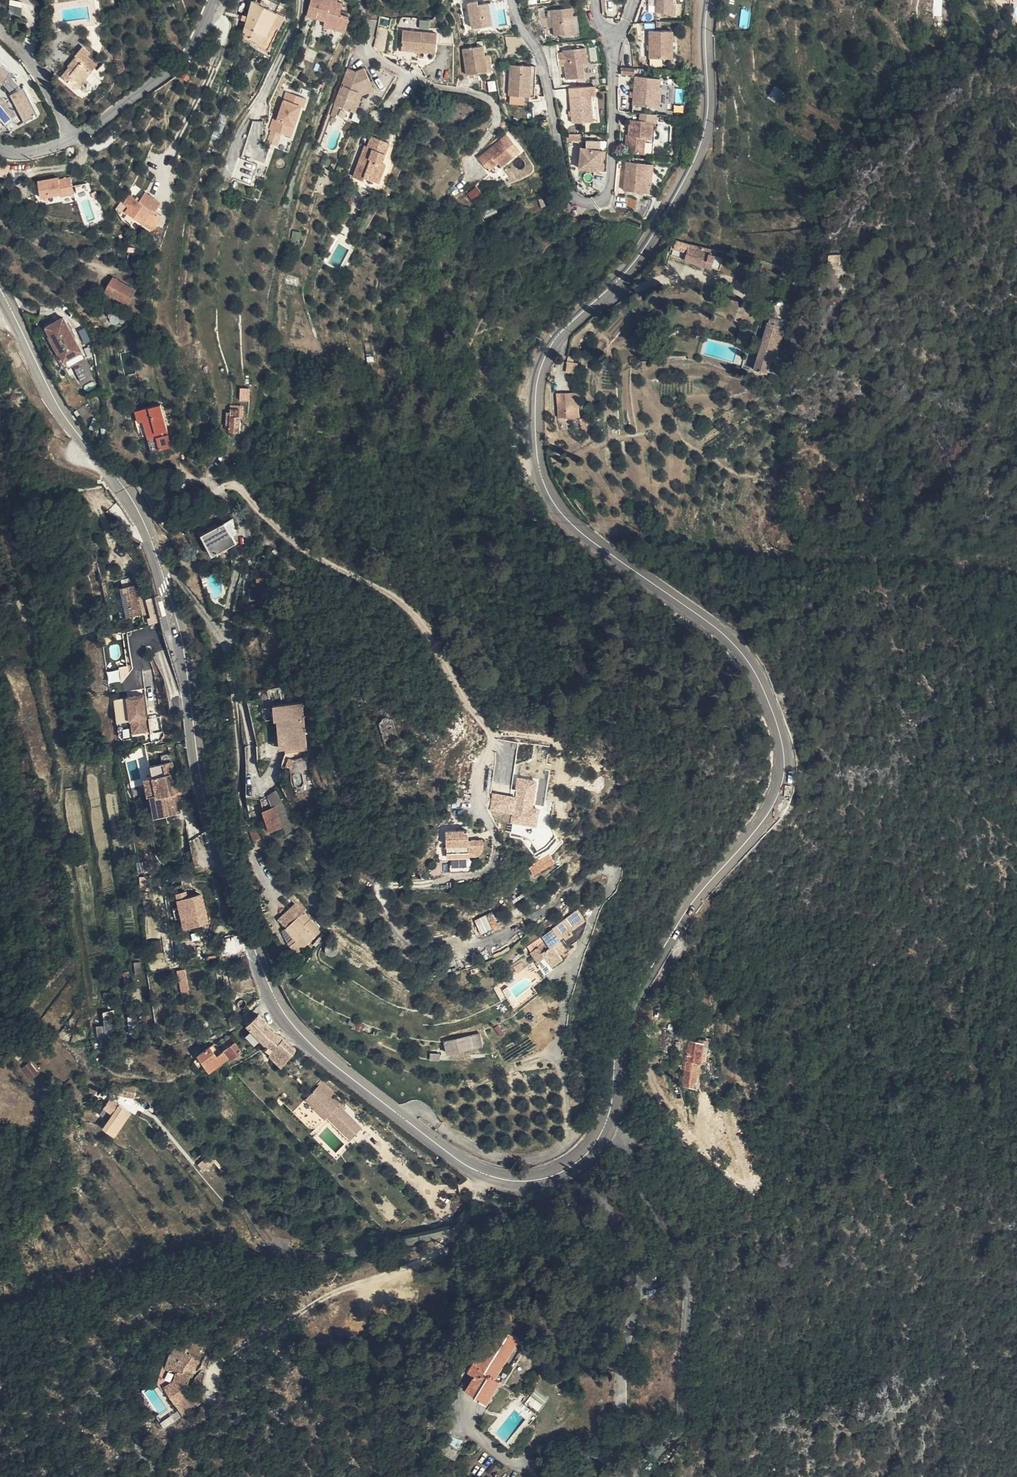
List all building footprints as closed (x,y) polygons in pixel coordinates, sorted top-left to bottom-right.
[(345,7),(339,5),(332,4),(316,0),(313,0),(308,21),(326,25),(339,28),(337,33),(347,36),(351,20),(342,18),(345,7)] [(686,0),(669,0),(669,13),(686,13),(686,0)] [(10,1),(8,14),(20,16),(22,3),(10,1)] [(490,30),(487,7),(477,9),(476,5),(466,6),(470,32),(490,30)] [(506,31),(503,5),(493,7),(496,29),(496,32),(506,31)] [(252,6),(243,38),(260,46),(257,54),(264,57),(282,20),(252,6)] [(490,30),(496,29),(493,7),(487,7),(490,30)] [(552,43),(573,40),(569,15),(549,17),(552,43)] [(337,33),(339,28),(326,25),(325,30),(337,33)] [(685,31),(662,30),(662,58),(685,58),(685,31)] [(401,48),(417,55),(435,57),(437,38),(403,33),(401,48)] [(87,54),(88,54),(90,55),(86,61),(74,75),(83,82),(87,77),(93,83),(109,63),(99,55),(102,52),(94,45),(87,54)] [(463,53),(465,66),(469,64),(485,63),(485,60),(483,50),(463,53)] [(587,53),(565,55),(565,58),(559,58),(559,56),(549,57),(552,73),(552,77),(562,76),(561,71),(566,70),(568,84),(586,82),(584,69),(589,68),(587,53)] [(19,82),(25,93),(40,120),(52,110),(36,85),(26,76),(29,73),(0,55),(0,71),(19,82)] [(465,66),(466,78),(487,76),(485,63),(469,64),(465,66)] [(509,100),(535,101),(537,71),(511,69),(509,100)] [(358,74),(349,70),(336,106),(353,113),(360,94),(374,88),(366,70),(358,74)] [(674,76),(649,75),(648,90),(647,96),(647,103),(673,105),(675,85),(673,85),(674,76)] [(93,83),(87,77),(83,82),(89,87),(93,83)] [(773,86),(767,98),(778,104),(784,92),(773,86)] [(353,113),(356,114),(363,97),(376,91),(374,88),(360,94),(353,113)] [(282,91),(267,144),(277,146),(281,134),(293,138),(305,97),(282,91)] [(591,102),(595,101),(595,91),(569,92),(570,128),(591,127),(591,102)] [(591,127),(610,119),(595,101),(591,102),(591,127)] [(639,151),(664,153),(668,112),(652,110),(651,118),(642,117),(639,151)] [(380,184),(366,179),(365,182),(364,187),(372,190),(378,191),(380,191),(382,191),(384,190),(386,189),(387,187),(394,167),(394,165),(394,164),(393,162),(392,161),(391,160),(389,159),(395,143),(395,140),(395,138),(394,137),(393,135),(391,134),(384,131),(381,141),(389,144),(383,163),(387,164),(380,184)] [(366,179),(380,184),(387,164),(383,163),(389,144),(381,141),(371,138),(368,149),(365,148),(355,179),(365,182),(366,179)] [(513,161),(500,144),(478,161),(488,174),(494,170),(496,172),(500,169),(501,171),(513,161)] [(601,175),(603,154),(582,152),(581,173),(601,175)] [(658,181),(660,161),(638,159),(635,188),(660,190),(661,181),(658,181)] [(72,177),(37,180),(39,200),(74,196),(72,177)] [(174,213),(179,205),(162,195),(157,204),(163,208),(171,213),(174,213)] [(155,220),(163,208),(157,204),(152,201),(146,198),(141,208),(146,211),(145,214),(151,218),(155,220)] [(150,222),(151,220),(162,227),(170,213),(171,213),(163,208),(155,220),(151,218),(149,220),(150,222)] [(162,227),(167,230),(170,213),(162,227)] [(179,219),(173,215),(170,213),(167,230),(171,233),(179,219)] [(339,222),(332,219),(328,231),(335,233),(339,222)] [(154,232),(157,234),(162,227),(151,220),(150,222),(154,232)] [(727,249),(730,250),(731,243),(689,232),(686,239),(697,242),(694,252),(698,253),(724,261),(727,249)] [(697,242),(686,239),(683,250),(694,253),(694,252),(697,242)] [(726,262),(732,263),(736,251),(730,250),(727,249),(724,261),(726,261),(726,262)] [(842,250),(842,264),(853,263),(854,250),(842,250)] [(723,265),(724,261),(698,253),(696,259),(701,260),(723,266),(723,265)] [(829,271),(841,269),(839,254),(827,255),(829,271)] [(141,305),(149,291),(127,279),(120,293),(141,305)] [(780,334),(778,334),(776,342),(793,346),(798,322),(795,321),(796,315),(785,313),(785,314),(780,334)] [(79,356),(96,347),(78,314),(61,323),(79,356)] [(757,319),(753,336),(764,338),(767,322),(757,319)] [(600,340),(593,338),(588,354),(598,357),(601,347),(598,346),(600,340)] [(783,367),(784,362),(786,351),(790,352),(792,352),(793,346),(776,342),(772,361),(777,363),(776,365),(781,366),(783,367)] [(771,347),(763,345),(759,361),(768,364),(771,347)] [(578,382),(574,382),(572,399),(593,401),(594,389),(597,389),(599,376),(579,374),(578,382)] [(239,388),(239,401),(249,401),(250,388),(239,388)] [(153,427),(172,421),(164,396),(145,402),(153,427)] [(591,413),(593,401),(572,399),(571,410),(591,413)] [(139,403),(147,429),(153,427),(145,402),(139,403)] [(244,410),(243,424),(243,429),(252,429),(253,406),(244,406),(244,410)] [(227,514),(233,526),(237,524),(242,522),(236,510),(227,514)] [(227,514),(204,526),(211,538),(233,526),(227,514)] [(237,524),(233,526),(211,538),(216,548),(242,534),(237,524)] [(139,584),(124,587),(128,615),(144,613),(139,584)] [(161,609),(159,603),(153,605),(155,612),(161,609)] [(108,681),(118,680),(117,673),(107,674),(108,681)] [(140,697),(142,720),(148,719),(150,733),(160,732),(156,695),(140,697)] [(288,747),(309,744),(303,700),(273,703),(275,719),(277,718),(280,741),(287,744),(288,747)] [(166,818),(176,816),(184,815),(191,813),(186,791),(184,785),(188,784),(182,755),(173,757),(174,763),(162,766),(164,777),(161,778),(165,796),(161,797),(166,818)] [(159,797),(161,797),(165,796),(161,778),(155,779),(159,797)] [(268,828),(269,828),(276,827),(280,826),(281,835),(294,830),(283,799),(281,789),(264,793),(264,802),(265,805),(274,803),(274,806),(265,807),(268,828)] [(176,816),(177,824),(186,822),(184,815),(176,816)] [(278,836),(276,827),(269,828),(271,837),(278,836)] [(471,831),(448,830),(448,859),(480,858),(486,851),(485,841),(471,840),(471,831)] [(553,857),(544,862),(548,869),(558,864),(553,857)] [(209,918),(203,889),(181,894),(187,922),(209,918)] [(585,925),(594,918),(587,908),(585,910),(585,925)] [(280,917),(294,938),(288,942),(293,950),(317,933),(307,919),(301,923),(296,915),(295,916),(290,910),(280,917)] [(585,910),(536,946),(547,960),(549,962),(556,971),(574,958),(571,955),(569,952),(582,942),(585,940),(585,937),(580,929),(585,925),(585,910)] [(486,917),(492,928),(497,925),(491,914),(486,917)] [(480,934),(491,929),(485,915),(474,920),(480,934)] [(584,944),(582,942),(569,952),(571,955),(575,952),(574,951),(584,944)] [(541,963),(538,957),(524,966),(527,973),(541,963)] [(185,969),(176,971),(180,994),(189,992),(185,969)] [(552,979),(547,972),(540,977),(545,984),(552,979)] [(547,990),(542,984),(541,984),(524,998),(520,993),(516,996),(525,1008),(547,990)] [(699,1010),(702,994),(694,992),(691,1008),(699,1010)] [(122,1015),(120,1001),(110,1002),(112,1016),(122,1015)] [(270,1038),(275,1042),(276,1040),(285,1030),(267,1013),(263,1017),(256,1024),(261,1029),(270,1038)] [(115,1044),(126,1043),(122,1015),(112,1016),(113,1024),(106,1025),(108,1040),(115,1039),(115,1044)] [(270,1038),(261,1029),(255,1036),(264,1044),(270,1038)] [(305,1049),(287,1029),(285,1030),(276,1040),(281,1045),(295,1059),(305,1049)] [(485,1041),(482,1029),(448,1038),(451,1050),(485,1041)] [(278,1045),(276,1047),(283,1054),(292,1062),(295,1059),(281,1045),(276,1040),(275,1042),(278,1045)] [(230,1062),(236,1058),(237,1060),(243,1058),(251,1052),(244,1042),(229,1052),(227,1050),(223,1053),(230,1062)] [(699,1090),(708,1091),(708,1085),(711,1085),(714,1065),(715,1065),(718,1044),(704,1042),(699,1090)] [(223,1043),(218,1046),(223,1053),(227,1050),(223,1043)] [(230,1062),(223,1053),(218,1046),(205,1055),(216,1071),(219,1069),(230,1062)] [(312,1053),(310,1052),(309,1053),(307,1055),(306,1056),(306,1058),(307,1060),(310,1062),(312,1062),(314,1061),(315,1059),(315,1057),(315,1055),(314,1054),(312,1053)] [(279,1059),(287,1067),(292,1062),(283,1054),(279,1059)] [(31,1080),(39,1073),(30,1062),(22,1068),(31,1080)] [(345,1095),(342,1098),(340,1096),(344,1092),(331,1079),(326,1084),(328,1085),(316,1096),(335,1116),(337,1115),(360,1138),(371,1127),(352,1108),(355,1105),(345,1095)] [(112,1110),(117,1114),(130,1123),(137,1115),(117,1099),(110,1108),(112,1110)] [(119,1119),(111,1130),(120,1137),(130,1123),(117,1114),(115,1116),(119,1119)] [(501,1378),(496,1374),(522,1335),(515,1331),(500,1321),(477,1355),(475,1358),(482,1362),(465,1386),(474,1392),(473,1394),(485,1402),(501,1378)] [(162,1364),(168,1401),(188,1398),(187,1391),(195,1383),(195,1379),(207,1373),(194,1348),(162,1364)]
